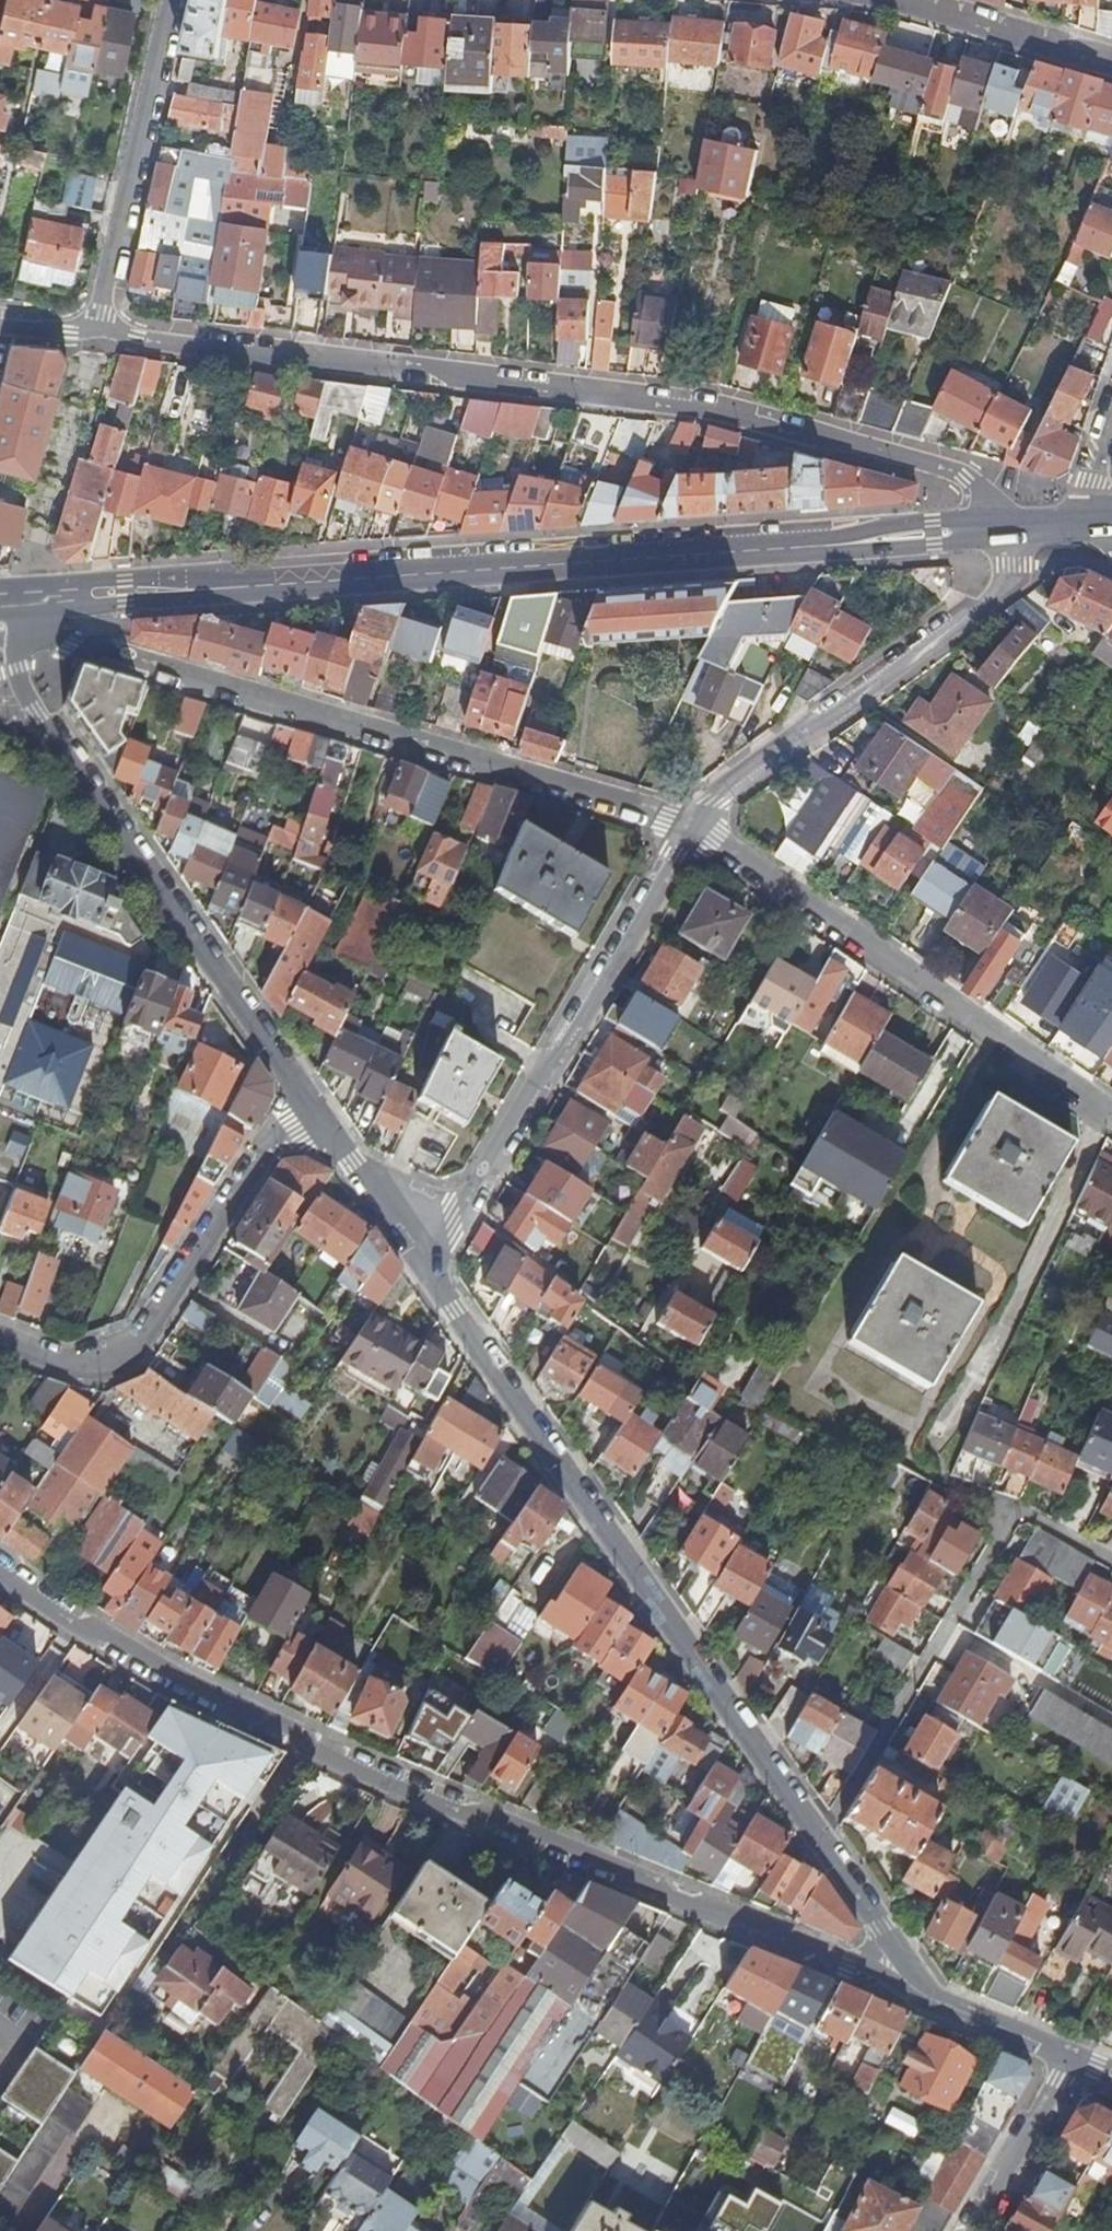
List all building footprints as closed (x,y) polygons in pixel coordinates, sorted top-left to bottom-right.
[(7,62),(11,46),(35,51),(36,45),(67,52),(78,6),(51,0),(3,0),(0,12),(0,61),(7,62)] [(107,3),(94,0),(79,0),(78,6),(67,52),(62,74),(38,69),(33,89),(58,96),(59,87),(87,93),(93,68),(105,8),(107,3)] [(253,37),(259,2),(259,0),(198,0),(186,51),(227,58),(232,33),(253,37)] [(338,5),(338,0),(314,0),(312,12),(336,15),(338,5)] [(359,63),(365,13),(366,6),(367,2),(352,0),(352,6),(338,5),(336,15),(333,36),(327,87),(324,105),(339,107),(343,78),(357,80),(359,63)] [(552,72),(573,73),(574,56),(575,17),(556,16),(557,0),(538,0),(537,26),(534,63),(552,64),(552,72)] [(612,2),(609,1),(600,0),(599,9),(576,7),(575,17),(574,56),(608,58),(612,2)] [(609,1),(610,0),(576,0),(576,7),(599,9),(600,0),(609,1)] [(1066,2),(1084,4),(1081,28),(1098,34),(1100,11),(1101,0),(1067,0),(1066,2)] [(235,153),(262,157),(264,158),(262,170),(286,176),(291,145),(266,142),(279,67),(276,67),(280,43),(296,46),(302,10),(259,2),(253,37),(244,91),(242,105),(238,131),(235,153)] [(105,8),(93,68),(120,74),(132,14),(105,8)] [(1100,11),(1098,34),(1111,38),(1111,12),(1100,11)] [(409,32),(410,17),(365,13),(359,63),(405,69),(409,32)] [(824,22),(793,14),(781,62),(823,73),(824,70),(831,41),(820,38),(824,22)] [(450,83),(495,86),(496,74),(496,67),(498,23),(499,18),(456,16),(456,19),(451,66),(450,83)] [(404,79),(419,80),(420,64),(451,66),(456,19),(425,17),(423,33),(409,32),(405,69),(404,79)] [(727,22),(675,17),(674,24),(671,59),(720,64),(727,22)] [(618,21),(615,62),(670,65),(671,59),(674,24),(618,21)] [(831,41),(824,70),(833,72),(835,66),(875,77),(883,47),(888,32),(848,21),(845,32),(834,29),(831,41)] [(512,68),(512,75),(534,76),(534,75),(534,63),(537,26),(498,23),(496,67),(512,68)] [(760,26),(739,23),(733,60),(771,66),(778,29),(775,24),(764,23),(760,26)] [(324,105),(327,87),(333,36),(314,34),(311,51),(306,50),(301,84),(298,101),(324,105)] [(891,92),(906,97),(910,86),(928,91),(936,62),(883,47),(875,77),(894,82),(891,92)] [(242,105),(244,91),(191,81),(196,59),(185,56),(176,92),(226,102),(242,105)] [(945,58),(938,56),(936,62),(928,91),(925,102),(923,107),(948,114),(960,69),(943,64),(945,58)] [(948,114),(946,120),(977,129),(996,68),(963,58),(960,69),(948,114)] [(1020,107),(1111,135),(1111,83),(1089,76),(1054,65),(1038,60),(1026,89),(1020,107)] [(1026,89),(1020,87),(1016,86),(1021,69),(998,62),(996,68),(977,129),(1007,138),(1017,114),(1020,107),(1026,89)] [(552,76),(552,72),(552,64),(534,63),(534,75),(552,76)] [(420,64),(419,80),(419,83),(450,85),(450,83),(451,66),(420,64)] [(1025,70),(1021,69),(1016,86),(1020,87),(1025,70)] [(910,86),(906,97),(925,102),(928,91),(910,86)] [(221,129),(226,102),(176,92),(172,112),(171,119),(221,129)] [(226,102),(221,129),(238,131),(242,105),(226,102)] [(923,107),(918,127),(942,134),(946,120),(948,114),(923,107)] [(1017,114),(1111,142),(1111,135),(1020,107),(1017,114)] [(571,128),(530,124),(530,135),(544,136),(545,138),(570,139),(570,137),(571,128)] [(610,140),(570,137),(570,139),(569,165),(608,167),(610,140)] [(759,149),(708,137),(701,175),(699,186),(712,189),(712,193),(742,199),(743,195),(749,196),(759,149)] [(208,152),(227,155),(229,146),(209,143),(208,152)] [(166,144),(162,161),(179,164),(183,147),(166,144)] [(45,152),(20,145),(15,165),(41,171),(45,152)] [(179,164),(162,161),(161,161),(150,207),(192,215),(194,203),(199,175),(204,151),(183,147),(179,164)] [(179,285),(177,293),(210,299),(213,281),(232,169),(234,157),(227,155),(208,152),(204,151),(199,175),(220,179),(220,208),(194,203),(192,215),(185,255),(179,285)] [(272,309),(265,308),(282,203),(311,206),(314,179),(286,176),(262,170),(264,158),(262,157),(235,153),(234,157),(232,169),(213,281),(221,282),(219,300),(245,305),(244,314),(257,316),(255,326),(270,328),(272,309)] [(567,194),(566,223),(580,223),(582,198),(606,200),(608,167),(569,165),(568,176),(574,176),(573,194),(567,194)] [(660,171),(608,167),(606,200),(605,212),(632,214),(632,216),(653,218),(660,171)] [(67,205),(92,210),(98,179),(70,172),(64,204),(67,205)] [(17,279),(49,287),(54,266),(74,271),(83,230),(47,222),(48,217),(63,220),(67,205),(64,204),(35,198),(17,279)] [(1087,246),(1111,256),(1111,255),(1111,211),(1092,203),(1075,241),(1066,260),(1065,262),(1078,267),(1079,266),(1087,246)] [(192,215),(150,207),(149,215),(141,248),(185,255),(192,215)] [(532,251),(532,250),(533,243),(486,242),(484,266),(480,322),(479,342),(496,343),(496,335),(499,335),(502,296),(520,296),(521,271),(506,270),(507,251),(532,251)] [(133,283),(157,288),(159,281),(179,285),(185,255),(141,248),(133,283)] [(532,251),(532,262),(564,265),(564,253),(564,252),(532,250),(532,251)] [(593,271),(594,271),(594,254),(564,253),(564,265),(563,269),(593,271)] [(422,260),(422,259),(387,256),(385,267),(381,304),(418,308),(422,260)] [(418,308),(418,317),(480,322),(484,266),(422,260),(418,308)] [(335,261),(326,335),(346,337),(350,312),(360,313),(361,303),(381,304),(385,267),(335,261)] [(564,265),(532,262),(532,295),(562,297),(563,269),(564,265)] [(1078,267),(1065,262),(1063,265),(1056,279),(1070,286),(1078,267)] [(54,266),(49,287),(62,290),(72,284),(74,271),(54,266)] [(847,311),(848,311),(864,316),(872,287),(876,270),(859,266),(847,311)] [(591,338),(593,271),(563,269),(562,297),(560,338),(575,339),(573,366),(589,368),(591,338)] [(950,285),(903,271),(897,294),(887,328),(889,328),(891,322),(930,330),(928,337),(930,338),(950,285)] [(210,299),(219,300),(221,282),(213,281),(210,299)] [(1100,343),(1111,318),(1111,300),(1105,297),(1110,287),(1100,282),(1094,297),(1102,301),(1085,336),(1100,343)] [(155,296),(157,288),(133,283),(131,290),(155,296)] [(887,328),(897,294),(872,287),(864,316),(861,327),(885,334),(887,328)] [(641,292),(633,343),(671,350),(679,299),(641,292)] [(324,295),(299,293),(294,331),(320,334),(324,295)] [(617,301),(599,299),(595,369),(610,370),(612,339),(614,339),(617,301)] [(760,317),(756,316),(743,362),(782,373),(795,328),(791,327),(796,309),(765,300),(760,317)] [(864,316),(848,311),(846,318),(848,324),(842,328),(821,322),(806,373),(843,384),(843,383),(861,327),(864,316)] [(1110,347),(1100,343),(1085,336),(1071,365),(1094,374),(1100,376),(1110,347)] [(27,478),(34,480),(45,442),(45,441),(67,362),(58,348),(35,346),(11,343),(3,371),(0,385),(0,470),(8,472),(27,478)] [(129,429),(142,384),(149,357),(126,354),(125,364),(124,365),(113,397),(125,401),(118,425),(129,429)] [(155,388),(164,359),(149,357),(142,384),(155,388)] [(1066,422),(1071,424),(1094,374),(1071,365),(1048,414),(1066,422)] [(906,399),(905,401),(894,432),(921,440),(936,410),(980,432),(1000,392),(952,368),(935,407),(906,399)] [(279,411),(289,379),(257,371),(248,402),(279,411)] [(336,409),(361,416),(370,384),(328,379),(324,394),(316,424),(313,436),(327,440),(336,409)] [(171,381),(164,408),(179,412),(187,385),(171,381)] [(843,384),(834,415),(845,418),(860,422),(869,391),(843,383),(843,384)] [(361,416),(383,422),(394,387),(370,384),(361,416)] [(294,418),(316,424),(324,394),(303,388),(294,418)] [(905,401),(869,391),(860,422),(877,427),(894,432),(905,401)] [(1034,410),(1000,392),(980,432),(1010,448),(1006,463),(1022,467),(1037,437),(1023,431),(1034,410)] [(472,396),(463,427),(494,437),(497,427),(505,401),(472,396)] [(497,427),(534,436),(545,405),(505,401),(497,427)] [(548,440),(559,407),(545,405),(534,436),(548,440)] [(1062,431),(1066,422),(1048,414),(1037,437),(1022,467),(1055,476),(1061,472),(1070,468),(1080,439),(1062,431)] [(660,417),(655,431),(697,438),(703,422),(660,417)] [(104,421),(93,459),(118,467),(129,429),(118,425),(104,421)] [(703,422),(697,438),(695,441),(740,453),(743,435),(711,426),(711,424),(703,422)] [(460,436),(428,426),(423,444),(420,454),(432,458),(451,464),(460,436)] [(380,433),(374,451),(395,458),(401,440),(380,433)] [(740,453),(739,457),(757,456),(761,440),(743,435),(740,453)] [(401,440),(395,458),(416,465),(420,454),(423,444),(402,438),(401,440)] [(374,451),(353,445),(336,505),(356,510),(360,499),(374,451)] [(830,506),(827,458),(798,450),(797,464),(794,508),(809,507),(830,506)] [(380,505),(395,458),(374,451),(360,499),(380,505)] [(118,467),(93,459),(85,456),(79,478),(75,494),(108,503),(118,468),(118,467)] [(621,485),(598,480),(596,480),(580,524),(600,522),(620,521),(643,460),(632,456),(621,485)] [(324,462),(307,457),(300,482),(294,506),(302,508),(303,510),(327,516),(338,471),(323,467),(324,462)] [(380,505),(402,512),(416,465),(395,458),(380,505)] [(451,464),(432,458),(428,468),(416,465),(402,512),(394,537),(411,535),(429,534),(449,468),(451,464)] [(918,484),(852,465),(827,458),(830,506),(866,503),(916,500),(918,484)] [(108,503),(108,506),(136,514),(137,512),(150,462),(140,459),(136,472),(118,468),(108,503)] [(644,459),(643,460),(620,521),(641,519),(664,518),(682,472),(669,468),(664,481),(656,478),(658,472),(654,471),(657,463),(644,459)] [(150,462),(137,512),(187,525),(192,504),(199,475),(150,462)] [(199,475),(192,504),(212,509),(213,506),(222,472),(223,468),(202,463),(199,475)] [(797,464),(736,470),(728,513),(766,510),(794,508),(797,464)] [(694,472),(682,472),(664,518),(694,516),(728,513),(736,470),(735,471),(709,472),(709,467),(694,468),(694,472)] [(481,478),(449,468),(429,534),(442,533),(465,531),(476,495),(481,479),(481,478)] [(222,472),(213,506),(235,511),(226,549),(243,548),(252,515),(263,473),(257,471),(255,479),(222,472)] [(23,492),(27,478),(8,472),(4,487),(23,492)] [(263,473),(252,515),(288,525),(294,506),(300,482),(263,472),(263,473)] [(542,527),(558,482),(521,476),(518,486),(504,529),(539,527),(542,527)] [(580,524),(596,480),(590,478),(588,483),(583,482),(581,488),(558,482),(542,527),(544,526),(560,525),(580,524)] [(491,488),(504,487),(504,480),(481,479),(476,495),(491,494),(491,488)] [(511,486),(504,487),(491,488),(491,494),(476,495),(465,531),(504,529),(518,486),(511,484),(511,486)] [(93,558),(104,518),(108,506),(108,503),(75,494),(60,547),(70,559),(77,559),(93,558)] [(0,500),(0,541),(15,545),(26,507),(0,500)] [(93,558),(111,557),(116,521),(104,518),(93,558)] [(1110,631),(1111,632),(1111,630),(1111,580),(1107,578),(1083,566),(1069,568),(1052,604),(1110,631)] [(711,634),(728,600),(739,578),(684,581),(605,587),(585,644),(711,634)] [(838,608),(841,602),(813,588),(810,595),(785,642),(813,656),(821,642),(838,608)] [(496,654),(538,665),(541,652),(545,638),(558,596),(560,590),(539,592),(513,594),(496,654)] [(701,655),(715,661),(764,683),(785,642),(810,595),(728,600),(711,634),(701,655)] [(579,647),(594,605),(558,596),(545,638),(579,647)] [(1018,616),(1025,623),(981,674),(997,689),(1016,667),(1052,621),(1031,602),(1025,597),(1013,611),(1018,616)] [(393,648),(403,612),(407,601),(388,603),(366,604),(354,644),(338,639),(326,682),(348,688),(344,699),(365,705),(372,680),(366,678),(371,662),(357,657),(358,655),(379,662),(375,675),(384,677),(388,664),(393,648)] [(460,606),(458,614),(456,620),(449,618),(446,617),(441,635),(437,648),(440,649),(446,651),(443,663),(446,669),(456,672),(463,669),(466,657),(474,659),(471,669),(481,672),(484,663),(481,662),(495,617),(460,606)] [(821,642),(854,659),(872,625),(838,608),(821,642)] [(444,624),(433,621),(403,612),(393,648),(410,652),(434,659),(437,648),(441,635),(444,624)] [(229,665),(239,628),(221,623),(216,616),(204,617),(193,655),(229,665)] [(137,639),(193,655),(204,617),(181,619),(138,622),(137,639)] [(305,676),(318,634),(276,622),(271,636),(263,664),(286,671),(283,681),(302,687),(305,676)] [(260,674),(263,664),(271,636),(239,628),(229,665),(260,674)] [(1096,650),(1111,661),(1111,630),(1111,632),(1110,631),(1096,650)] [(305,676),(326,682),(338,639),(318,634),(305,676)] [(574,660),(579,647),(545,638),(541,652),(574,660)] [(715,661),(698,701),(729,714),(738,695),(754,702),(764,683),(715,661)] [(835,680),(808,666),(795,693),(809,700),(835,680)] [(122,713),(135,718),(147,687),(111,677),(77,667),(62,707),(112,778),(112,777),(123,749),(115,738),(122,713)] [(467,720),(484,725),(498,677),(481,672),(475,693),(467,720)] [(956,675),(937,704),(974,729),(993,700),(956,675)] [(500,730),(515,682),(498,677),(484,725),(500,730)] [(500,730),(517,735),(531,686),(515,682),(500,730)] [(467,720),(475,693),(447,685),(439,712),(467,720)] [(176,730),(192,736),(205,704),(188,699),(176,730)] [(974,729),(937,704),(935,707),(923,699),(910,718),(959,751),(974,729)] [(557,761),(566,739),(555,735),(557,726),(536,719),(537,714),(532,712),(521,751),(542,757),(557,761)] [(865,761),(907,790),(933,751),(891,722),(865,761)] [(303,763),(312,735),(277,725),(271,740),(286,746),(288,741),(292,743),(287,758),(303,763)] [(226,763),(259,773),(269,746),(236,735),(226,763)] [(329,740),(312,735),(303,763),(303,764),(320,769),(329,740)] [(323,872),(327,860),(313,856),(347,745),(329,740),(320,769),(302,826),(299,836),(295,850),(292,859),(322,872),(323,872)] [(1047,745),(1039,740),(1013,776),(1024,783),(1047,745)] [(127,799),(162,813),(168,798),(175,780),(177,775),(143,762),(148,751),(126,741),(123,749),(112,777),(132,785),(127,799)] [(933,751),(907,790),(933,807),(959,767),(933,751)] [(791,835),(824,857),(866,793),(835,771),(811,755),(800,763),(828,782),(791,835)] [(430,827),(448,784),(399,764),(386,794),(400,800),(395,812),(430,827)] [(959,767),(933,807),(918,829),(934,840),(946,848),(987,786),(959,767)] [(0,775),(0,897),(42,791),(0,775)] [(168,798),(187,806),(189,799),(194,788),(175,780),(168,798)] [(492,787),(479,784),(467,810),(480,816),(488,797),(492,787)] [(510,845),(519,823),(529,798),(514,794),(492,787),(488,797),(490,798),(475,836),(492,844),(495,838),(510,845)] [(905,887),(934,840),(918,829),(866,793),(824,857),(834,864),(843,851),(862,863),(865,860),(905,887)] [(386,794),(381,806),(395,812),(400,800),(386,794)] [(174,840),(187,806),(168,798),(162,813),(154,832),(174,840)] [(174,840),(169,853),(187,860),(201,825),(206,812),(208,807),(189,799),(187,806),(174,840)] [(1100,819),(1111,828),(1111,803),(1100,819)] [(480,816),(467,810),(460,828),(472,833),(480,816)] [(1076,819),(1068,831),(1088,844),(1095,832),(1076,819)] [(302,826),(289,822),(286,832),(299,836),(302,826)] [(510,845),(460,963),(533,1007),(585,919),(583,918),(608,875),(519,823),(510,845)] [(215,891),(234,839),(201,825),(187,860),(181,875),(215,891)] [(272,826),(267,838),(295,850),(299,836),(286,832),(272,826)] [(238,915),(249,886),(267,839),(238,828),(234,839),(215,891),(210,904),(238,915)] [(824,857),(791,835),(778,855),(810,878),(824,857)] [(464,849),(466,845),(461,843),(448,837),(445,843),(431,836),(407,891),(439,905),(464,849)] [(466,845),(464,849),(475,854),(477,849),(467,844),(466,845)] [(952,846),(945,860),(981,878),(988,865),(952,846)] [(152,950),(126,913),(123,916),(114,913),(117,903),(105,899),(111,881),(35,854),(13,911),(0,947),(133,999),(142,975),(152,950)] [(940,858),(916,895),(955,921),(979,883),(940,858)] [(322,931),(346,884),(327,874),(323,872),(322,872),(302,910),(283,947),(259,992),(268,1004),(276,1017),(283,1004),(310,954),(315,944),(322,931)] [(1017,910),(1018,909),(979,883),(955,921),(950,927),(989,953),(1017,910)] [(238,915),(234,925),(258,936),(275,897),(249,886),(238,915)] [(746,915),(703,890),(678,934),(721,959),(746,915)] [(368,891),(334,954),(366,971),(369,964),(398,903),(368,891)] [(258,936),(283,947),(302,910),(275,897),(258,936)] [(1036,923),(1017,910),(989,953),(968,985),(987,998),(1036,923)] [(1071,915),(1058,935),(1072,944),(1085,924),(1071,915)] [(331,936),(322,931),(315,944),(324,949),(331,936)] [(310,954),(319,959),(324,949),(315,944),(310,954)] [(13,1188),(39,1125),(81,1140),(124,1024),(133,999),(0,947),(0,1182),(13,1188)] [(678,1006),(700,968),(668,948),(660,961),(655,958),(640,984),(678,1006)] [(840,976),(856,985),(864,972),(848,960),(833,950),(813,984),(790,1024),(811,1036),(814,1031),(809,1028),(840,976)] [(322,960),(319,959),(310,954),(283,1004),(314,1020),(312,1025),(334,1037),(344,1016),(353,997),(336,988),(334,985),(315,975),(322,960)] [(1029,1001),(1065,1024),(1093,981),(1057,957),(1048,972),(1040,985),(1029,1001)] [(790,1024),(813,984),(773,960),(748,1002),(768,1014),(768,1024),(768,1027),(783,1036),(790,1024)] [(186,1056),(201,1017),(185,1011),(191,996),(190,995),(197,979),(184,961),(175,988),(156,1036),(154,1043),(186,1056)] [(383,981),(387,972),(369,964),(366,971),(365,972),(383,981)] [(1030,978),(1040,985),(1048,972),(1038,966),(1030,978)] [(124,1024),(156,1036),(175,988),(160,982),(158,973),(153,971),(145,976),(142,975),(133,999),(124,1024)] [(1007,1014),(1025,986),(1013,979),(995,1006),(1007,1014)] [(416,996),(421,987),(406,980),(401,989),(416,996)] [(1065,1024),(1101,1048),(1111,1031),(1111,993),(1093,981),(1065,1024)] [(672,1017),(634,994),(619,1019),(656,1042),(672,1017)] [(889,1016),(851,994),(822,1043),(860,1065),(878,1036),(889,1016)] [(379,1037),(379,1035),(360,1026),(361,1025),(344,1016),(334,1037),(321,1062),(359,1080),(373,1049),(379,1037)] [(609,1035),(594,1059),(652,1094),(661,1079),(642,1067),(652,1049),(615,1026),(610,1036),(609,1035)] [(395,1045),(400,1035),(383,1027),(379,1035),(379,1037),(395,1045)] [(455,1032),(449,1028),(429,1071),(418,1095),(416,1099),(463,1127),(474,1108),(473,1107),(499,1062),(453,1035),(455,1032)] [(400,1062),(413,1035),(402,1030),(400,1035),(395,1045),(379,1037),(373,1049),(400,1062)] [(860,1065),(855,1073),(893,1095),(915,1058),(878,1036),(860,1065)] [(157,1133),(205,1157),(220,1126),(226,1115),(226,1114),(217,1109),(238,1067),(198,1047),(177,1089),(174,1087),(157,1133)] [(353,1091),(381,1104),(390,1084),(400,1062),(373,1049),(359,1080),(353,1091)] [(893,1095),(906,1103),(928,1065),(915,1058),(893,1095)] [(631,1126),(639,1131),(644,1123),(638,1118),(652,1094),(594,1059),(575,1091),(631,1126)] [(226,1114),(226,1115),(249,1131),(269,1100),(269,1083),(263,1074),(253,1060),(226,1114)] [(401,1102),(405,1093),(400,1088),(390,1084),(381,1104),(373,1122),(387,1129),(393,1132),(399,1135),(412,1107),(401,1102)] [(407,1090),(405,1093),(401,1102),(412,1107),(416,1099),(418,1095),(407,1090)] [(728,1139),(745,1150),(756,1132),(734,1119),(742,1105),(726,1096),(717,1111),(726,1116),(717,1131),(729,1138),(728,1139)] [(593,1148),(596,1150),(611,1126),(569,1101),(555,1125),(593,1148)] [(1067,1150),(987,1102),(945,1174),(1024,1222),(1067,1150)] [(831,1114),(789,1184),(808,1195),(819,1176),(874,1207),(904,1158),(876,1141),(874,1144),(860,1136),(862,1133),(831,1114)] [(226,1115),(220,1126),(243,1140),(249,1131),(226,1115)] [(701,1128),(681,1116),(663,1146),(644,1179),(624,1213),(610,1237),(620,1244),(644,1202),(654,1207),(701,1128)] [(550,1155),(578,1172),(593,1148),(555,1125),(541,1149),(550,1155)] [(230,1159),(243,1140),(220,1126),(205,1157),(195,1177),(212,1187),(230,1159)] [(623,1150),(616,1162),(644,1179),(663,1146),(639,1131),(631,1126),(623,1140),(636,1147),(631,1155),(623,1150)] [(862,1133),(860,1136),(874,1144),(876,1141),(878,1137),(864,1129),(862,1133)] [(729,1138),(717,1131),(716,1132),(728,1139),(729,1138)] [(544,1164),(572,1181),(578,1172),(550,1155),(544,1164)] [(693,1174),(704,1180),(715,1162),(704,1156),(693,1174)] [(707,1216),(738,1161),(732,1157),(725,1161),(722,1166),(715,1162),(704,1180),(710,1184),(697,1209),(707,1216)] [(269,1267),(282,1247),(264,1234),(279,1212),(298,1225),(318,1195),(333,1175),(304,1159),(283,1163),(261,1193),(229,1242),(249,1255),(269,1267)] [(741,1160),(722,1197),(736,1204),(754,1167),(741,1160)] [(1072,1209),(1085,1216),(1089,1214),(1106,1224),(1111,1213),(1111,1170),(1095,1161),(1072,1209)] [(68,1174),(79,1179),(84,1167),(72,1163),(68,1174)] [(544,1164),(543,1164),(523,1196),(556,1216),(568,1224),(588,1191),(572,1181),(544,1164)] [(111,1192),(79,1179),(68,1174),(55,1208),(61,1211),(55,1227),(93,1242),(111,1192)] [(137,1187),(107,1176),(103,1186),(133,1198),(137,1187)] [(195,1177),(169,1228),(181,1235),(202,1203),(212,1187),(195,1177)] [(0,1222),(0,1234),(19,1242),(23,1231),(36,1236),(47,1206),(46,1205),(48,1201),(32,1194),(30,1200),(12,1192),(0,1222)] [(298,1225),(293,1231),(319,1249),(344,1213),(318,1195),(298,1225)] [(487,1215),(521,1243),(527,1234),(533,1238),(540,1227),(547,1231),(556,1216),(523,1196),(512,1214),(495,1201),(487,1215)] [(669,1230),(673,1232),(686,1211),(682,1208),(669,1230)] [(691,1242),(704,1220),(686,1211),(673,1232),(691,1242)] [(344,1213),(319,1249),(346,1268),(370,1231),(344,1213)] [(738,1271),(755,1242),(717,1219),(700,1247),(738,1271)] [(1081,1220),(1076,1235),(1094,1242),(1100,1226),(1081,1220)] [(483,1285),(502,1297),(505,1291),(523,1260),(524,1257),(482,1224),(466,1251),(478,1258),(483,1249),(487,1253),(490,1249),(500,1253),(483,1285)] [(169,1228),(167,1231),(179,1238),(181,1235),(169,1228)] [(356,1279),(349,1290),(356,1294),(358,1291),(385,1250),(377,1239),(371,1230),(370,1231),(346,1268),(344,1271),(356,1279)] [(167,1231),(161,1244),(171,1250),(179,1238),(167,1231)] [(605,1246),(588,1236),(578,1253),(595,1263),(605,1246)] [(358,1291),(377,1305),(400,1271),(394,1263),(385,1250),(358,1291)] [(269,1267),(249,1255),(245,1260),(264,1273),(269,1267)] [(57,1265),(37,1257),(24,1291),(17,1308),(38,1316),(57,1265)] [(264,1273),(245,1260),(244,1262),(218,1300),(271,1332),(295,1294),(264,1273)] [(517,1299),(527,1307),(534,1311),(551,1281),(523,1260),(505,1291),(517,1299)] [(973,1311),(892,1263),(850,1333),(931,1382),(973,1311)] [(337,1282),(349,1290),(356,1279),(344,1271),(337,1282)] [(719,1304),(731,1284),(721,1278),(709,1298),(719,1304)] [(549,1318),(566,1329),(581,1305),(551,1281),(534,1311),(535,1312),(535,1315),(546,1322),(549,1318)] [(24,1291),(8,1285),(0,1305),(0,1316),(13,1321),(17,1308),(24,1291)] [(694,1346),(711,1318),(672,1295),(655,1323),(694,1346)] [(522,1311),(527,1307),(517,1299),(514,1306),(522,1311)] [(208,1335),(218,1320),(190,1302),(180,1317),(208,1335)] [(340,1362),(396,1394),(401,1384),(417,1355),(422,1346),(370,1316),(340,1362)] [(532,1385),(560,1339),(563,1335),(550,1327),(523,1372),(532,1385)] [(623,1335),(616,1331),(613,1337),(619,1341),(623,1335)] [(529,1341),(520,1335),(510,1352),(517,1362),(529,1341)] [(532,1385),(543,1400),(554,1383),(572,1393),(593,1359),(560,1339),(532,1385)] [(443,1356),(423,1345),(422,1346),(417,1355),(401,1384),(435,1403),(449,1378),(435,1371),(443,1356)] [(297,1370),(263,1348),(238,1388),(250,1396),(269,1408),(274,1401),(297,1370)] [(759,1403),(780,1367),(768,1359),(746,1396),(759,1403)] [(190,1381),(194,1376),(170,1361),(158,1379),(175,1390),(213,1416),(230,1426),(250,1396),(238,1388),(206,1368),(195,1384),(190,1381)] [(201,1365),(194,1376),(190,1381),(195,1384),(206,1368),(201,1365)] [(626,1384),(595,1366),(577,1397),(606,1415),(626,1384)] [(302,1419),(311,1406),(310,1406),(288,1391),(301,1373),(297,1370),(274,1401),(302,1419)] [(175,1390),(158,1379),(146,1371),(142,1376),(112,1389),(195,1444),(213,1416),(175,1390)] [(643,1498),(659,1509),(690,1461),(718,1419),(706,1412),(720,1390),(699,1377),(660,1436),(654,1445),(669,1455),(660,1469),(657,1466),(643,1498)] [(444,1446),(453,1452),(474,1417),(487,1396),(475,1378),(458,1408),(444,1399),(421,1442),(405,1470),(424,1481),(444,1446)] [(996,1389),(990,1386),(949,1475),(971,1483),(974,1464),(978,1457),(998,1466),(1027,1397),(1033,1384),(1018,1378),(999,1424),(990,1420),(997,1403),(992,1400),(996,1389)] [(65,1391),(68,1387),(47,1380),(28,1407),(46,1420),(65,1391)] [(606,1415),(623,1425),(629,1415),(642,1394),(626,1384),(606,1415)] [(39,1430),(55,1440),(70,1418),(80,1425),(84,1419),(91,1408),(65,1391),(46,1420),(39,1430)] [(1018,1499),(1027,1478),(1043,1443),(1030,1437),(1032,1432),(1025,1428),(1030,1417),(1035,1419),(1041,1404),(1027,1397),(998,1466),(1011,1472),(1002,1494),(1018,1499)] [(401,1431),(409,1418),(388,1406),(380,1421),(401,1432),(401,1431)] [(623,1425),(603,1455),(634,1476),(654,1445),(660,1436),(650,1429),(658,1417),(646,1409),(638,1421),(629,1415),(623,1425)] [(759,1422),(795,1442),(803,1429),(764,1413),(759,1422)] [(1097,1413),(1077,1457),(1111,1474),(1111,1420),(1097,1413)] [(481,1470),(502,1435),(474,1417),(453,1452),(481,1470)] [(38,1516),(71,1539),(99,1496),(100,1497),(131,1451),(84,1419),(80,1425),(65,1447),(58,1457),(49,1470),(32,1495),(1,1541),(1,1542),(32,1564),(46,1542),(29,1529),(38,1516)] [(690,1461),(722,1481),(748,1439),(718,1419),(690,1461)] [(244,1428),(241,1433),(248,1438),(252,1432),(244,1428)] [(371,1486),(364,1498),(382,1509),(405,1470),(421,1442),(401,1431),(401,1432),(381,1467),(374,1463),(364,1482),(371,1486)] [(1061,1493),(1077,1459),(1060,1451),(1065,1441),(1048,1432),(1043,1443),(1027,1478),(1061,1493)] [(32,1440),(23,1454),(49,1470),(58,1457),(48,1450),(32,1440)] [(65,1447),(55,1440),(48,1450),(58,1457),(65,1447)] [(474,1498),(511,1524),(537,1486),(500,1460),(474,1498)] [(13,1470),(0,1461),(0,1489),(7,1478),(13,1470)] [(897,1474),(886,1469),(879,1481),(890,1487),(897,1474)] [(0,1489),(0,1540),(1,1541),(32,1495),(7,1478),(0,1489)] [(543,1478),(537,1486),(511,1524),(490,1554),(501,1562),(517,1539),(526,1542),(538,1550),(565,1509),(555,1495),(543,1478)] [(727,1520),(728,1518),(741,1498),(720,1485),(706,1507),(727,1520)] [(1100,1512),(1111,1519),(1111,1488),(1100,1512)] [(905,1528),(924,1540),(939,1514),(945,1505),(926,1494),(905,1528)] [(137,1533),(141,1528),(116,1510),(118,1506),(119,1506),(124,1499),(120,1496),(115,1503),(106,1497),(85,1529),(89,1532),(75,1554),(109,1577),(137,1533)] [(360,1504),(348,1526),(369,1537),(380,1516),(360,1504)] [(745,1529),(728,1518),(727,1520),(706,1507),(699,1517),(737,1542),(745,1529)] [(941,1570),(951,1576),(975,1536),(939,1514),(924,1540),(915,1554),(941,1570)] [(46,1575),(71,1539),(38,1516),(29,1529),(46,1542),(32,1564),(46,1575)] [(733,1549),(737,1542),(699,1517),(676,1553),(697,1567),(679,1597),(693,1617),(733,1549)] [(1036,1528),(993,1600),(1027,1620),(1040,1597),(1045,1600),(1048,1595),(1043,1592),(1050,1581),(1067,1591),(1060,1603),(1069,1608),(1087,1576),(1095,1561),(1036,1528)] [(146,1569),(159,1548),(137,1533),(109,1577),(100,1592),(111,1599),(102,1613),(113,1620),(146,1569)] [(768,1574),(771,1570),(733,1549),(693,1617),(704,1632),(726,1595),(748,1607),(757,1593),(768,1574)] [(920,1607),(932,1587),(941,1570),(915,1554),(910,1551),(900,1568),(903,1570),(891,1590),(918,1606),(920,1607)] [(601,1600),(609,1588),(577,1568),(553,1605),(549,1602),(541,1615),(539,1617),(575,1641),(601,1600)] [(169,1583),(146,1569),(113,1620),(125,1628),(137,1634),(144,1622),(165,1589),(169,1583)] [(941,1570),(932,1587),(947,1597),(951,1604),(963,1583),(951,1576),(941,1570)] [(757,1593),(787,1610),(798,1591),(768,1574),(757,1593)] [(271,1576),(247,1618),(285,1641),(290,1632),(308,1598),(271,1576)] [(1065,1616),(1091,1631),(1108,1599),(1111,1591),(1111,1590),(1087,1576),(1069,1608),(1065,1616)] [(169,1583),(165,1589),(188,1602),(194,1593),(171,1579),(169,1583)] [(222,1603),(224,1599),(199,1585),(194,1593),(188,1602),(167,1636),(164,1642),(190,1656),(222,1603)] [(908,1623),(918,1606),(891,1590),(886,1587),(866,1621),(890,1634),(899,1618),(908,1623)] [(165,1589),(144,1622),(167,1636),(188,1602),(165,1589)] [(504,1633),(523,1604),(524,1602),(509,1592),(464,1659),(498,1679),(522,1644),(504,1633)] [(788,1611),(787,1610),(757,1593),(748,1607),(732,1635),(763,1653),(788,1611)] [(1108,1599),(1091,1631),(1088,1636),(1092,1638),(1089,1643),(1098,1648),(1096,1651),(1111,1659),(1111,1656),(1111,1601),(1108,1599)] [(571,1646),(594,1661),(607,1641),(613,1645),(625,1628),(630,1619),(601,1600),(575,1641),(571,1646)] [(973,1635),(1038,1673),(1058,1638),(1027,1620),(993,1600),(973,1635)] [(247,1618),(222,1603),(190,1656),(216,1671),(247,1618)] [(541,1615),(523,1604),(504,1633),(522,1644),(539,1617),(541,1615)] [(814,1622),(797,1612),(777,1648),(799,1660),(802,1654),(814,1660),(838,1618),(821,1608),(814,1622)] [(11,1617),(0,1610),(0,1633),(11,1617)] [(333,1643),(342,1627),(327,1618),(318,1635),(333,1643)] [(638,1668),(653,1645),(625,1628),(613,1645),(600,1665),(598,1667),(627,1685),(638,1668)] [(313,1645),(290,1632),(285,1641),(269,1671),(292,1683),(311,1648),(313,1645)] [(901,1675),(913,1655),(885,1638),(873,1659),(901,1675)] [(6,1705),(35,1664),(0,1639),(0,1700),(6,1705)] [(607,1641),(594,1661),(600,1665),(613,1645),(607,1641)] [(288,1691),(331,1717),(335,1710),(356,1675),(347,1669),(353,1661),(333,1649),(328,1658),(311,1648),(292,1683),(288,1691)] [(403,1706),(399,1696),(406,1679),(372,1661),(376,1654),(371,1651),(356,1675),(335,1710),(351,1718),(350,1719),(364,1725),(368,1727),(368,1728),(389,1738),(403,1706)] [(751,1654),(735,1678),(747,1694),(765,1662),(751,1654)] [(965,1721),(976,1727),(995,1694),(1001,1697),(1011,1680),(966,1655),(937,1705),(965,1721)] [(627,1685),(612,1709),(638,1725),(664,1684),(638,1668),(627,1685)] [(14,1726),(51,1752),(64,1733),(73,1720),(85,1702),(63,1687),(68,1680),(54,1670),(14,1726)] [(673,1718),(685,1697),(664,1684),(638,1725),(621,1752),(644,1767),(673,1719),(673,1718)] [(85,1702),(73,1720),(82,1725),(79,1730),(89,1737),(91,1733),(115,1698),(96,1685),(85,1702)] [(808,1696),(808,1695),(790,1686),(766,1723),(780,1743),(784,1737),(808,1696)] [(1043,1691),(1029,1714),(1111,1763),(1111,1732),(1043,1691)] [(170,1700),(155,1692),(143,1710),(157,1719),(170,1700)] [(157,1719),(143,1710),(118,1693),(115,1698),(91,1733),(118,1751),(129,1735),(141,1744),(145,1737),(157,1719)] [(544,1734),(560,1744),(566,1733),(565,1732),(572,1719),(533,1694),(522,1712),(548,1728),(544,1734)] [(817,1756),(840,1715),(808,1696),(784,1737),(817,1756)] [(256,1781),(265,1787),(284,1756),(260,1744),(216,1723),(170,1700),(157,1719),(145,1737),(185,1756),(154,1804),(126,1784),(5,1960),(71,2001),(71,2000),(85,2009),(83,2014),(98,2024),(256,1781)] [(907,1758),(934,1775),(965,1721),(937,1705),(931,1701),(901,1755),(907,1758)] [(351,1718),(335,1710),(331,1717),(325,1727),(343,1735),(350,1719),(351,1718)] [(476,1713),(461,1735),(471,1741),(484,1749),(478,1759),(480,1760),(463,1786),(478,1793),(488,1776),(513,1736),(514,1735),(476,1713)] [(874,1734),(840,1714),(840,1715),(817,1756),(835,1767),(818,1797),(828,1811),(874,1734)] [(642,1772),(663,1785),(679,1758),(692,1765),(691,1767),(706,1777),(713,1766),(723,1750),(706,1741),(706,1742),(684,1729),(686,1726),(673,1719),(644,1767),(642,1772)] [(446,1756),(457,1763),(471,1741),(461,1735),(446,1756)] [(513,1736),(488,1776),(512,1791),(537,1751),(513,1736)] [(457,1763),(446,1756),(434,1775),(446,1780),(457,1763)] [(929,1784),(935,1775),(934,1775),(907,1758),(901,1768),(929,1784)] [(701,1820),(688,1842),(682,1852),(666,1842),(654,1864),(680,1875),(688,1860),(723,1803),(725,1800),(737,1780),(730,1776),(713,1766),(706,1777),(686,1811),(701,1820)] [(744,1768),(740,1774),(737,1780),(725,1800),(737,1807),(754,1782),(744,1768)] [(922,1843),(940,1809),(915,1794),(918,1790),(912,1786),(909,1791),(872,1769),(841,1821),(911,1862),(922,1843)] [(734,1770),(730,1776),(737,1780),(740,1774),(734,1770)] [(953,1786),(958,1778),(948,1772),(943,1781),(953,1786)] [(1076,1824),(1090,1789),(1059,1776),(1045,1810),(1076,1824)] [(938,1787),(949,1794),(953,1786),(943,1781),(942,1780),(938,1787)] [(723,1803),(688,1860),(717,1877),(740,1840),(719,1827),(724,1819),(727,1820),(734,1809),(723,1803)] [(672,1833),(688,1842),(701,1820),(686,1811),(672,1833)] [(666,1842),(667,1842),(618,1812),(600,1842),(625,1852),(654,1864),(666,1842)] [(273,1873),(309,1896),(345,1840),(327,1829),(317,1844),(299,1832),(302,1827),(285,1817),(250,1873),(267,1883),(273,1873)] [(779,1857),(790,1838),(753,1817),(740,1840),(717,1877),(711,1887),(728,1894),(745,1866),(760,1876),(758,1880),(763,1883),(779,1857)] [(989,1823),(974,1850),(983,1855),(999,1828),(989,1823)] [(900,1881),(932,1899),(933,1897),(946,1874),(954,1860),(922,1843),(911,1862),(900,1881)] [(354,1910),(373,1922),(405,1870),(391,1862),(388,1867),(360,1850),(335,1889),(358,1904),(354,1910)] [(763,1883),(758,1891),(776,1902),(797,1868),(779,1857),(763,1883)] [(418,1934),(455,1958),(462,1947),(477,1924),(488,1908),(424,1865),(392,1916),(415,1932),(413,1935),(416,1937),(418,1934)] [(820,1879),(798,1866),(797,1868),(776,1902),(775,1905),(784,1911),(788,1905),(799,1912),(820,1879)] [(925,1935),(963,1955),(992,1897),(982,1892),(970,1916),(945,1903),(957,1880),(946,1874),(933,1897),(943,1902),(925,1935)] [(820,1879),(799,1912),(794,1921),(848,1943),(858,1930),(838,1902),(821,1877),(820,1879)] [(381,2070),(399,2083),(435,2111),(438,2112),(471,2137),(481,2144),(519,2086),(624,1926),(637,1905),(610,1894),(588,1885),(573,1908),(538,1960),(523,1982),(487,2034),(460,2041),(452,2043),(441,2044),(412,2023),(394,2050),(381,2070)] [(477,1924),(515,1948),(517,1946),(524,1936),(527,1932),(542,1909),(503,1886),(488,1908),(477,1924)] [(964,1990),(978,1963),(981,1957),(994,1964),(1023,1910),(993,1894),(992,1897),(963,1955),(948,1983),(964,1990)] [(530,1955),(538,1960),(573,1908),(552,1895),(542,1909),(527,1932),(524,1936),(536,1945),(530,1955)] [(1027,1981),(1039,1960),(1019,1950),(1045,1904),(1031,1896),(1023,1910),(994,1964),(1027,1981)] [(1082,1897),(1053,1949),(1036,1979),(1060,1992),(1084,1949),(1111,1965),(1111,1914),(1082,1897)] [(547,2104),(595,2032),(625,1986),(640,1963),(654,1941),(643,1935),(642,1937),(624,1926),(519,2086),(547,2104)] [(671,1945),(657,1936),(654,1941),(640,1963),(654,1972),(671,1945)] [(458,2002),(450,1997),(471,1966),(483,1974),(489,1964),(462,1947),(455,1958),(412,2023),(441,2044),(452,2043),(461,2028),(477,2006),(462,1996),(458,2002)] [(168,1979),(157,1995),(175,2007),(173,2010),(194,2025),(200,2015),(214,2024),(220,2023),(234,2004),(241,2009),(254,1990),(222,1969),(218,1974),(209,1968),(213,1962),(197,1951),(193,1956),(181,1948),(162,1975),(168,1979)] [(1035,1978),(1036,1979),(1053,1949),(1051,1949),(1035,1978)] [(748,1950),(723,1990),(747,2004),(738,2019),(763,2035),(775,2012),(798,1970),(771,1959),(748,1950)] [(981,1957),(978,1963),(992,1969),(994,1964),(981,1957)] [(487,2034),(523,1982),(503,1967),(477,2006),(461,2028),(452,2043),(460,2041),(487,2034)] [(798,1970),(775,2012),(806,2029),(831,1984),(815,1977),(798,1970)] [(1012,2009),(1024,1987),(998,1973),(986,1998),(999,2004),(1012,2009)] [(394,2050),(412,2023),(351,1979),(335,2005),(394,2050)] [(595,2032),(622,2049),(652,2004),(625,1986),(595,2032)] [(838,1987),(815,2030),(844,2045),(848,2037),(868,1999),(850,1991),(838,1987)] [(272,1988),(213,2073),(233,2087),(234,2086),(233,2085),(270,2032),(303,2052),(267,2109),(284,2121),(338,2038),(321,2025),(272,1988)] [(617,2056),(634,2068),(639,2071),(659,2039),(665,2030),(662,2027),(675,2007),(658,1996),(652,2004),(622,2049),(617,2056)] [(853,2089),(867,2097),(878,2075),(909,2015),(894,2009),(885,2006),(868,1999),(848,2037),(872,2049),(853,2089)] [(338,2038),(381,2070),(394,2050),(335,2005),(327,2017),(321,2025),(338,2038)] [(909,2015),(878,2075),(948,2110),(973,2062),(925,2038),(932,2025),(909,2015)] [(639,2071),(662,2087),(668,2078),(692,2040),(671,2026),(668,2031),(665,2030),(659,2039),(639,2071)] [(81,2071),(172,2131),(198,2093),(106,2032),(99,2042),(93,2052),(81,2071)] [(93,2052),(99,2042),(92,2037),(85,2047),(93,2052)] [(1012,2057),(1000,2052),(967,2115),(1000,2133),(1032,2079),(1026,2063),(1012,2057)] [(74,2082),(34,2054),(0,2104),(0,2196),(68,2090),(74,2082)] [(532,2122),(545,2104),(523,2089),(510,2107),(532,2122)] [(68,2090),(0,2196),(0,2226),(8,2230),(10,2230),(72,2133),(77,2136),(96,2108),(68,2090)] [(1089,2166),(1093,2160),(1111,2126),(1111,2118),(1082,2101),(1055,2147),(1089,2166)] [(319,2108),(295,2146),(306,2154),(299,2165),(319,2177),(326,2166),(339,2174),(355,2150),(364,2137),(319,2108)] [(1000,2133),(967,2115),(955,2139),(958,2141),(986,2157),(994,2144),(1000,2133)] [(619,2155),(595,2138),(573,2122),(558,2144),(564,2148),(568,2142),(610,2170),(619,2155)] [(1093,2160),(1108,2169),(1106,2172),(1104,2183),(1111,2188),(1111,2126),(1093,2160)] [(764,2134),(754,2154),(773,2164),(784,2144),(764,2134)] [(471,2137),(444,2178),(469,2209),(503,2160),(481,2144),(471,2137)] [(958,2141),(925,2198),(924,2198),(918,2209),(907,2230),(944,2230),(971,2184),(986,2157),(958,2141)] [(140,2176),(154,2157),(138,2147),(134,2153),(124,2147),(115,2160),(119,2162),(140,2176)] [(99,2149),(85,2169),(106,2182),(119,2162),(115,2160),(99,2149)] [(940,2168),(947,2154),(937,2149),(935,2153),(931,2151),(925,2160),(927,2161),(940,2168)] [(351,2230),(361,2230),(389,2188),(396,2177),(355,2150),(339,2174),(316,2208),(351,2230)] [(747,2156),(738,2173),(757,2183),(766,2167),(747,2156)] [(502,2191),(506,2192),(510,2185),(524,2195),(533,2181),(503,2160),(469,2209),(454,2230),(475,2230),(502,2191)] [(940,2168),(927,2161),(918,2177),(932,2183),(940,2168)] [(834,2163),(825,2179),(848,2191),(857,2175),(834,2163)] [(159,2184),(169,2169),(161,2164),(152,2179),(159,2184)] [(169,2169),(159,2184),(188,2202),(198,2187),(169,2169)] [(1095,2182),(1084,2175),(1076,2188),(1072,2196),(1083,2203),(1095,2182)] [(1072,2196),(1076,2188),(1069,2184),(1064,2192),(1038,2177),(1032,2187),(1025,2199),(1059,2218),(1072,2196)] [(918,2209),(868,2182),(860,2197),(847,2222),(842,2230),(907,2230),(918,2209)] [(198,2187),(188,2202),(196,2207),(205,2191),(198,2187)] [(416,2219),(422,2211),(389,2188),(361,2230),(408,2230),(416,2219)] [(860,2197),(848,2191),(835,2215),(847,2222),(860,2197)] [(1059,2218),(1025,2199),(1007,2230),(1051,2230),(1059,2218)] [(606,2223),(610,2216),(588,2204),(584,2211),(606,2223)] [(624,2224),(628,2218),(614,2210),(610,2216),(606,2223),(584,2211),(571,2230),(620,2230),(624,2224)] [(500,2230),(532,2230),(510,2216),(500,2230)] [(36,2230),(64,2230),(42,2219),(36,2230)] [(416,2219),(408,2230),(433,2230),(416,2219)]
